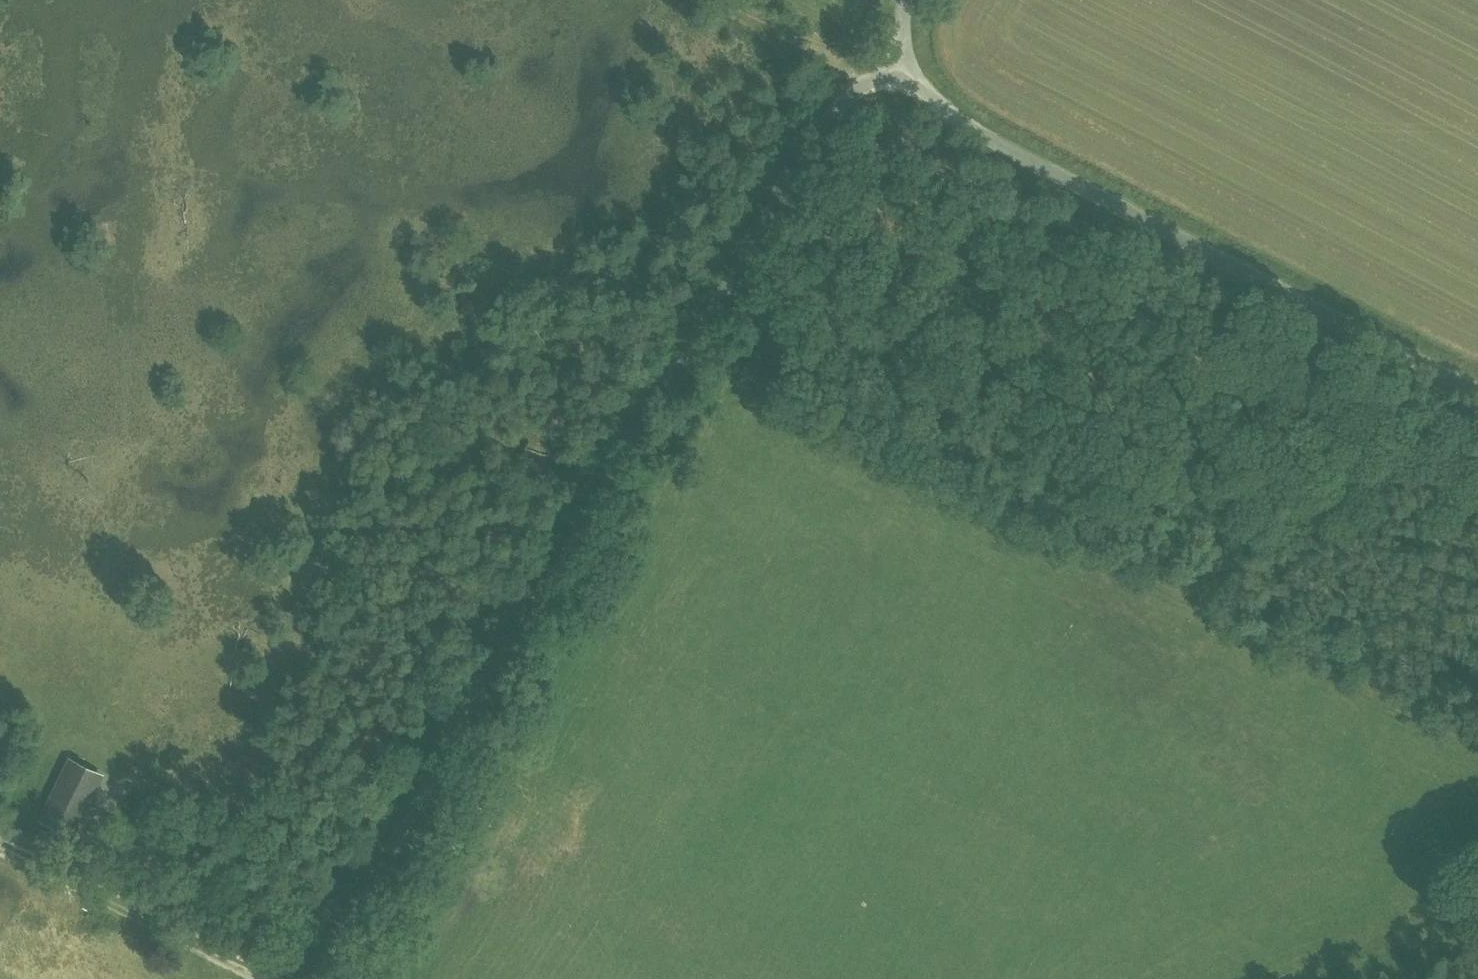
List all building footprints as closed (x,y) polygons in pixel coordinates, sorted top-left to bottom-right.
[(39,818),(74,835),(103,775),(68,758),(39,818)]
